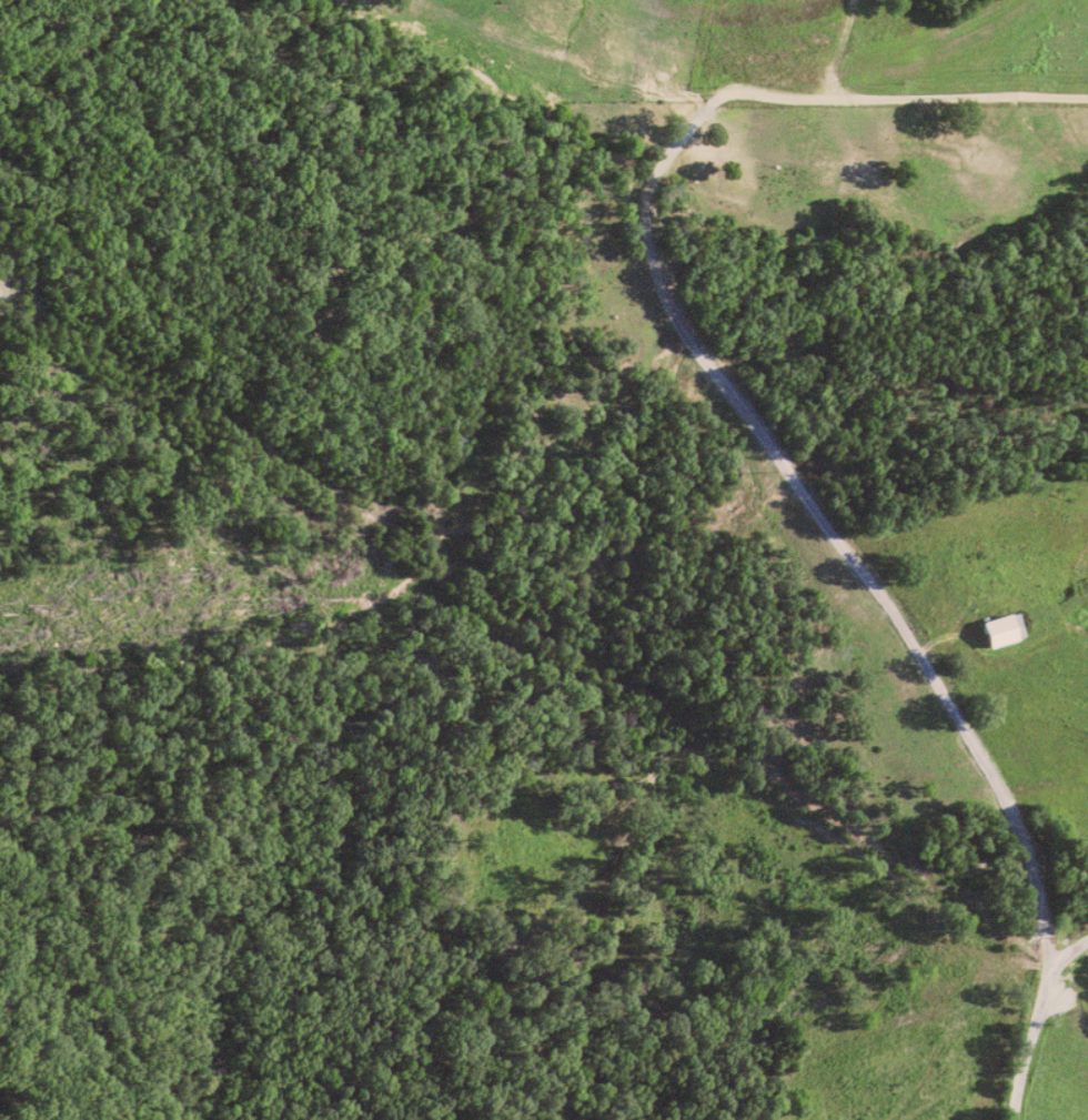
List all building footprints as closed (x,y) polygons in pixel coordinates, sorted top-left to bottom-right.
[(980,620),(985,646),(1021,638),(1016,612),(980,620)]
